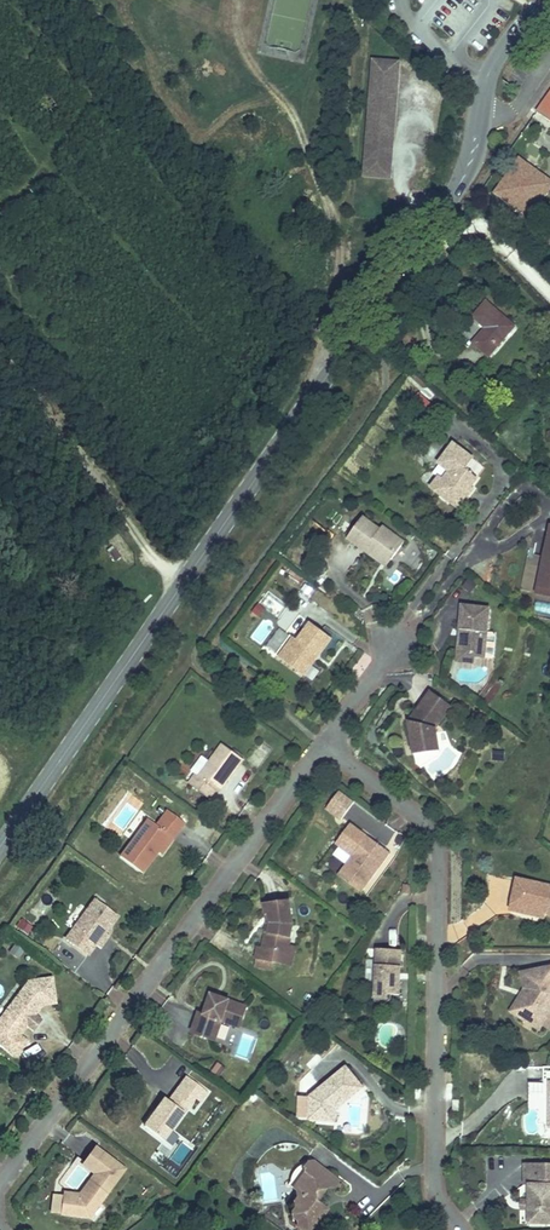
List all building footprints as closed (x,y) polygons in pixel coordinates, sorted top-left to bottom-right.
[(372,59),(363,175),(389,177),(398,61),(372,59)] [(549,110),(549,75),(534,98),(549,110)] [(513,145),(488,180),(524,205),(542,182),(534,176),(535,168),(538,163),(513,145)] [(488,284),(476,299),(487,308),(476,322),(490,335),(514,307),(488,284)] [(434,460),(438,463),(441,466),(435,473),(447,482),(451,477),(458,483),(466,473),(464,471),(467,466),(473,458),(462,449),(468,441),(448,426),(433,445),(434,446),(427,455),(434,460)] [(438,463),(432,471),(435,473),(441,466),(438,463)] [(458,483),(451,477),(447,482),(455,488),(458,483)] [(538,566),(549,568),(549,508),(538,566)] [(347,538),(368,553),(374,546),(391,558),(403,541),(382,525),(379,529),(362,516),(347,538)] [(374,546),(368,553),(386,566),(391,558),(374,546)] [(484,611),(486,587),(460,585),(458,609),(460,609),(460,613),(457,615),(456,631),(470,633),(472,635),(482,636),(484,611)] [(484,611),(482,636),(488,637),(491,634),(493,615),(490,612),(484,611)] [(290,635),(276,655),(304,676),(316,659),(314,657),(318,652),(320,654),(332,638),(311,622),(298,640),(290,635)] [(470,633),(456,631),(455,641),(471,642),(472,635),(470,633)] [(434,708),(450,686),(429,671),(415,690),(421,693),(417,699),(407,702),(411,726),(421,724),(422,729),(437,727),(434,708)] [(421,693),(415,690),(407,702),(417,699),(421,693)] [(421,724),(411,726),(412,735),(438,731),(437,727),(422,729),(421,724)] [(241,742),(220,727),(196,760),(193,757),(187,767),(207,781),(213,773),(216,775),(241,742)] [(438,733),(439,749),(448,748),(447,732),(438,733)] [(156,787),(118,840),(140,856),(156,835),(167,819),(171,822),(183,806),(156,787)] [(339,792),(324,811),(339,822),(354,803),(339,792)] [(231,799),(224,806),(234,816),(241,809),(231,799)] [(171,822),(167,819),(156,835),(160,837),(171,822)] [(349,852),(342,862),(358,875),(388,836),(365,819),(343,847),(349,852)] [(343,847),(335,858),(342,862),(349,852),(343,847)] [(522,886),(528,860),(518,858),(511,889),(544,896),(546,891),(522,886)] [(528,860),(522,886),(546,891),(548,892),(549,894),(549,865),(528,860)] [(287,883),(263,887),(265,898),(268,898),(269,903),(266,904),(266,907),(262,931),(257,930),(255,942),(269,945),(274,946),(276,935),(286,937),(288,928),(291,908),(287,883)] [(114,900),(92,884),(64,922),(86,939),(114,900)] [(22,920),(17,929),(27,934),(31,926),(22,920)] [(276,935),(274,946),(290,949),(294,929),(288,928),(286,937),(276,935)] [(401,955),(401,932),(377,931),(376,966),(383,966),(387,970),(387,976),(400,977),(400,961),(398,958),(398,955),(401,955)] [(269,945),(255,942),(253,952),(267,955),(269,945)] [(529,951),(534,975),(520,997),(539,1009),(549,991),(549,946),(529,951)] [(525,969),(511,992),(520,997),(534,975),(529,951),(522,952),(525,969)] [(26,965),(4,996),(14,1003),(8,1012),(5,1010),(0,1017),(0,1030),(15,1041),(26,1026),(16,1018),(22,1009),(25,1011),(26,1010),(33,1000),(34,999),(31,997),(36,990),(41,989),(54,988),(50,962),(26,965)] [(383,966),(376,966),(376,976),(387,976),(387,970),(383,966)] [(190,1018),(214,1026),(220,1006),(238,1012),(245,991),(217,982),(215,986),(208,984),(202,999),(197,998),(190,1018)] [(14,1003),(4,996),(0,1001),(0,1017),(5,1010),(8,1012),(14,1003)] [(32,1015),(40,1005),(33,1000),(26,1010),(32,1015)] [(336,1087),(340,1083),(343,1087),(362,1071),(345,1051),(311,1080),(315,1086),(310,1091),(309,1103),(335,1105),(335,1093),(336,1087)] [(216,1062),(210,1071),(219,1078),(225,1069),(216,1062)] [(163,1083),(143,1111),(162,1125),(188,1089),(173,1078),(167,1085),(163,1083)] [(94,1134),(83,1149),(87,1151),(97,1136),(94,1134)] [(123,1154),(97,1136),(87,1151),(98,1159),(80,1184),(64,1182),(62,1200),(89,1203),(123,1154)] [(331,1159),(312,1146),(306,1147),(303,1152),(304,1157),(293,1172),(296,1175),(297,1181),(294,1185),(295,1191),(292,1195),(292,1202),(297,1205),(298,1210),(309,1218),(323,1198),(321,1196),(320,1188),(316,1185),(322,1176),(322,1172),(320,1164),(329,1162),(331,1159)] [(523,1146),(523,1167),(528,1167),(529,1183),(529,1190),(529,1205),(549,1205),(549,1146),(523,1146)] [(303,1152),(298,1153),(287,1168),(293,1172),(304,1157),(303,1152)] [(345,1169),(331,1159),(329,1162),(320,1164),(322,1172),(343,1168),(345,1169)]
